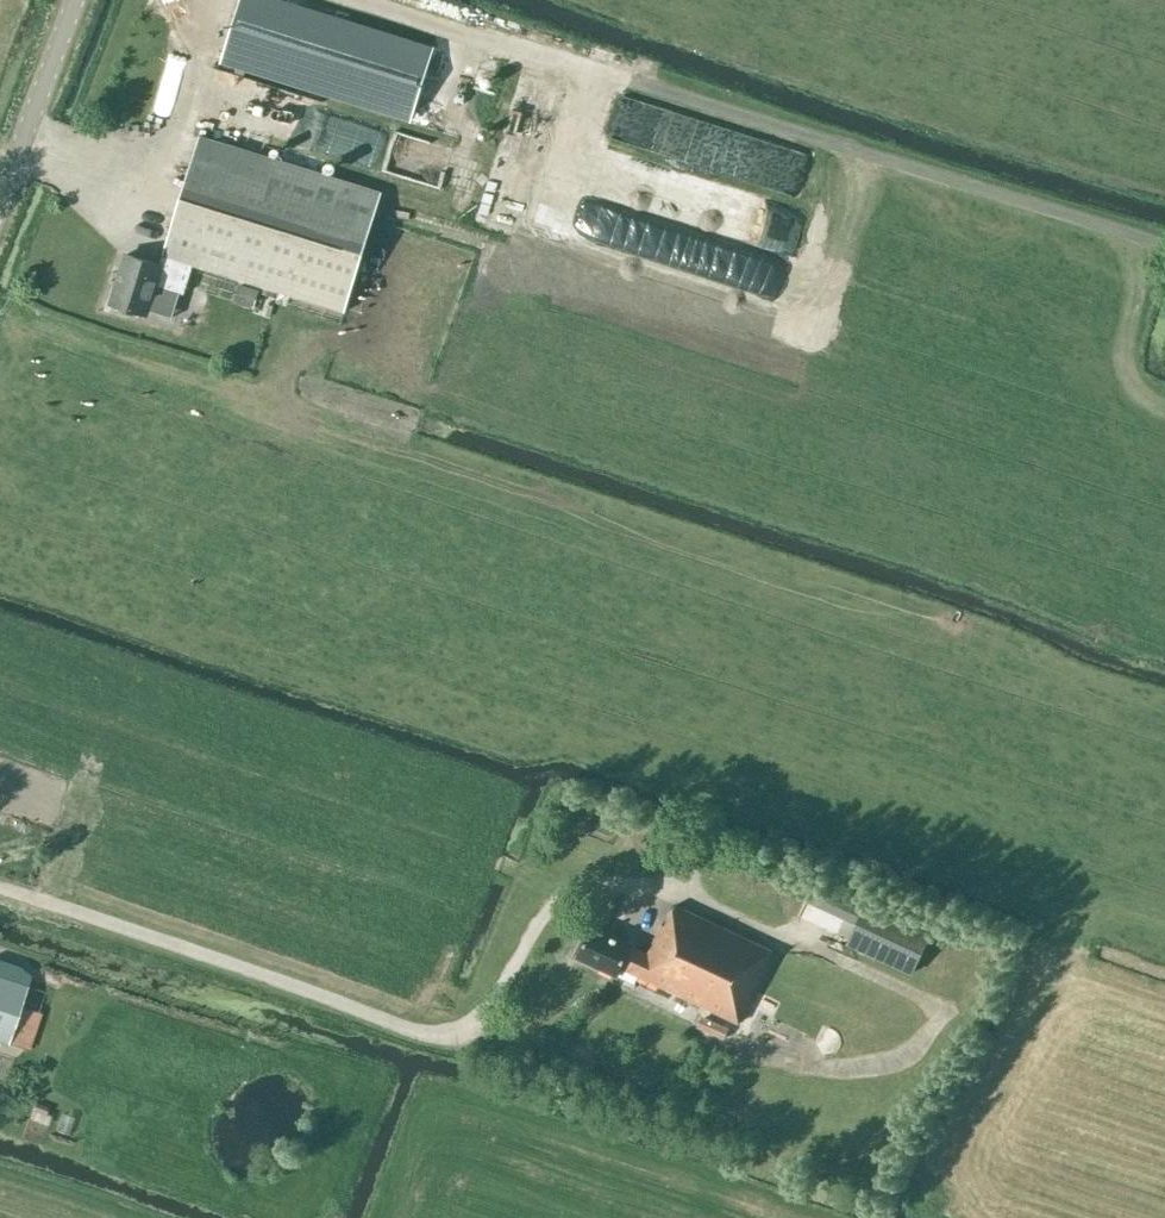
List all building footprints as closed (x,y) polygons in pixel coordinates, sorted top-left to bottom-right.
[(432,47),(281,0),(241,0),(222,61),(409,120),(432,47)] [(437,8),(439,0),(410,0),(437,8)] [(547,229),(586,228),(583,145),(603,144),(602,133),(556,135),(558,183),(545,183),(547,229)] [(344,311),(381,192),(199,135),(162,254),(168,256),(165,265),(126,253),(111,303),(145,314),(154,284),(183,293),(193,264),(344,311)] [(440,193),(448,140),(432,138),(424,190),(440,193)] [(239,281),(233,300),(251,307),(258,288),(239,281)] [(808,888),(803,901),(849,920),(854,907),(808,888)] [(935,928),(868,898),(857,924),(848,944),(914,973),(935,928)] [(771,953),(674,908),(666,926),(661,924),(648,953),(630,945),(631,943),(591,925),(577,956),(616,975),(620,968),(738,1023),(771,953)] [(10,1043),(11,1042),(27,1047),(36,1022),(19,1016),(29,986),(0,977),(0,1039),(10,1043)] [(47,1125),(49,1110),(30,1106),(27,1122),(47,1125)]
